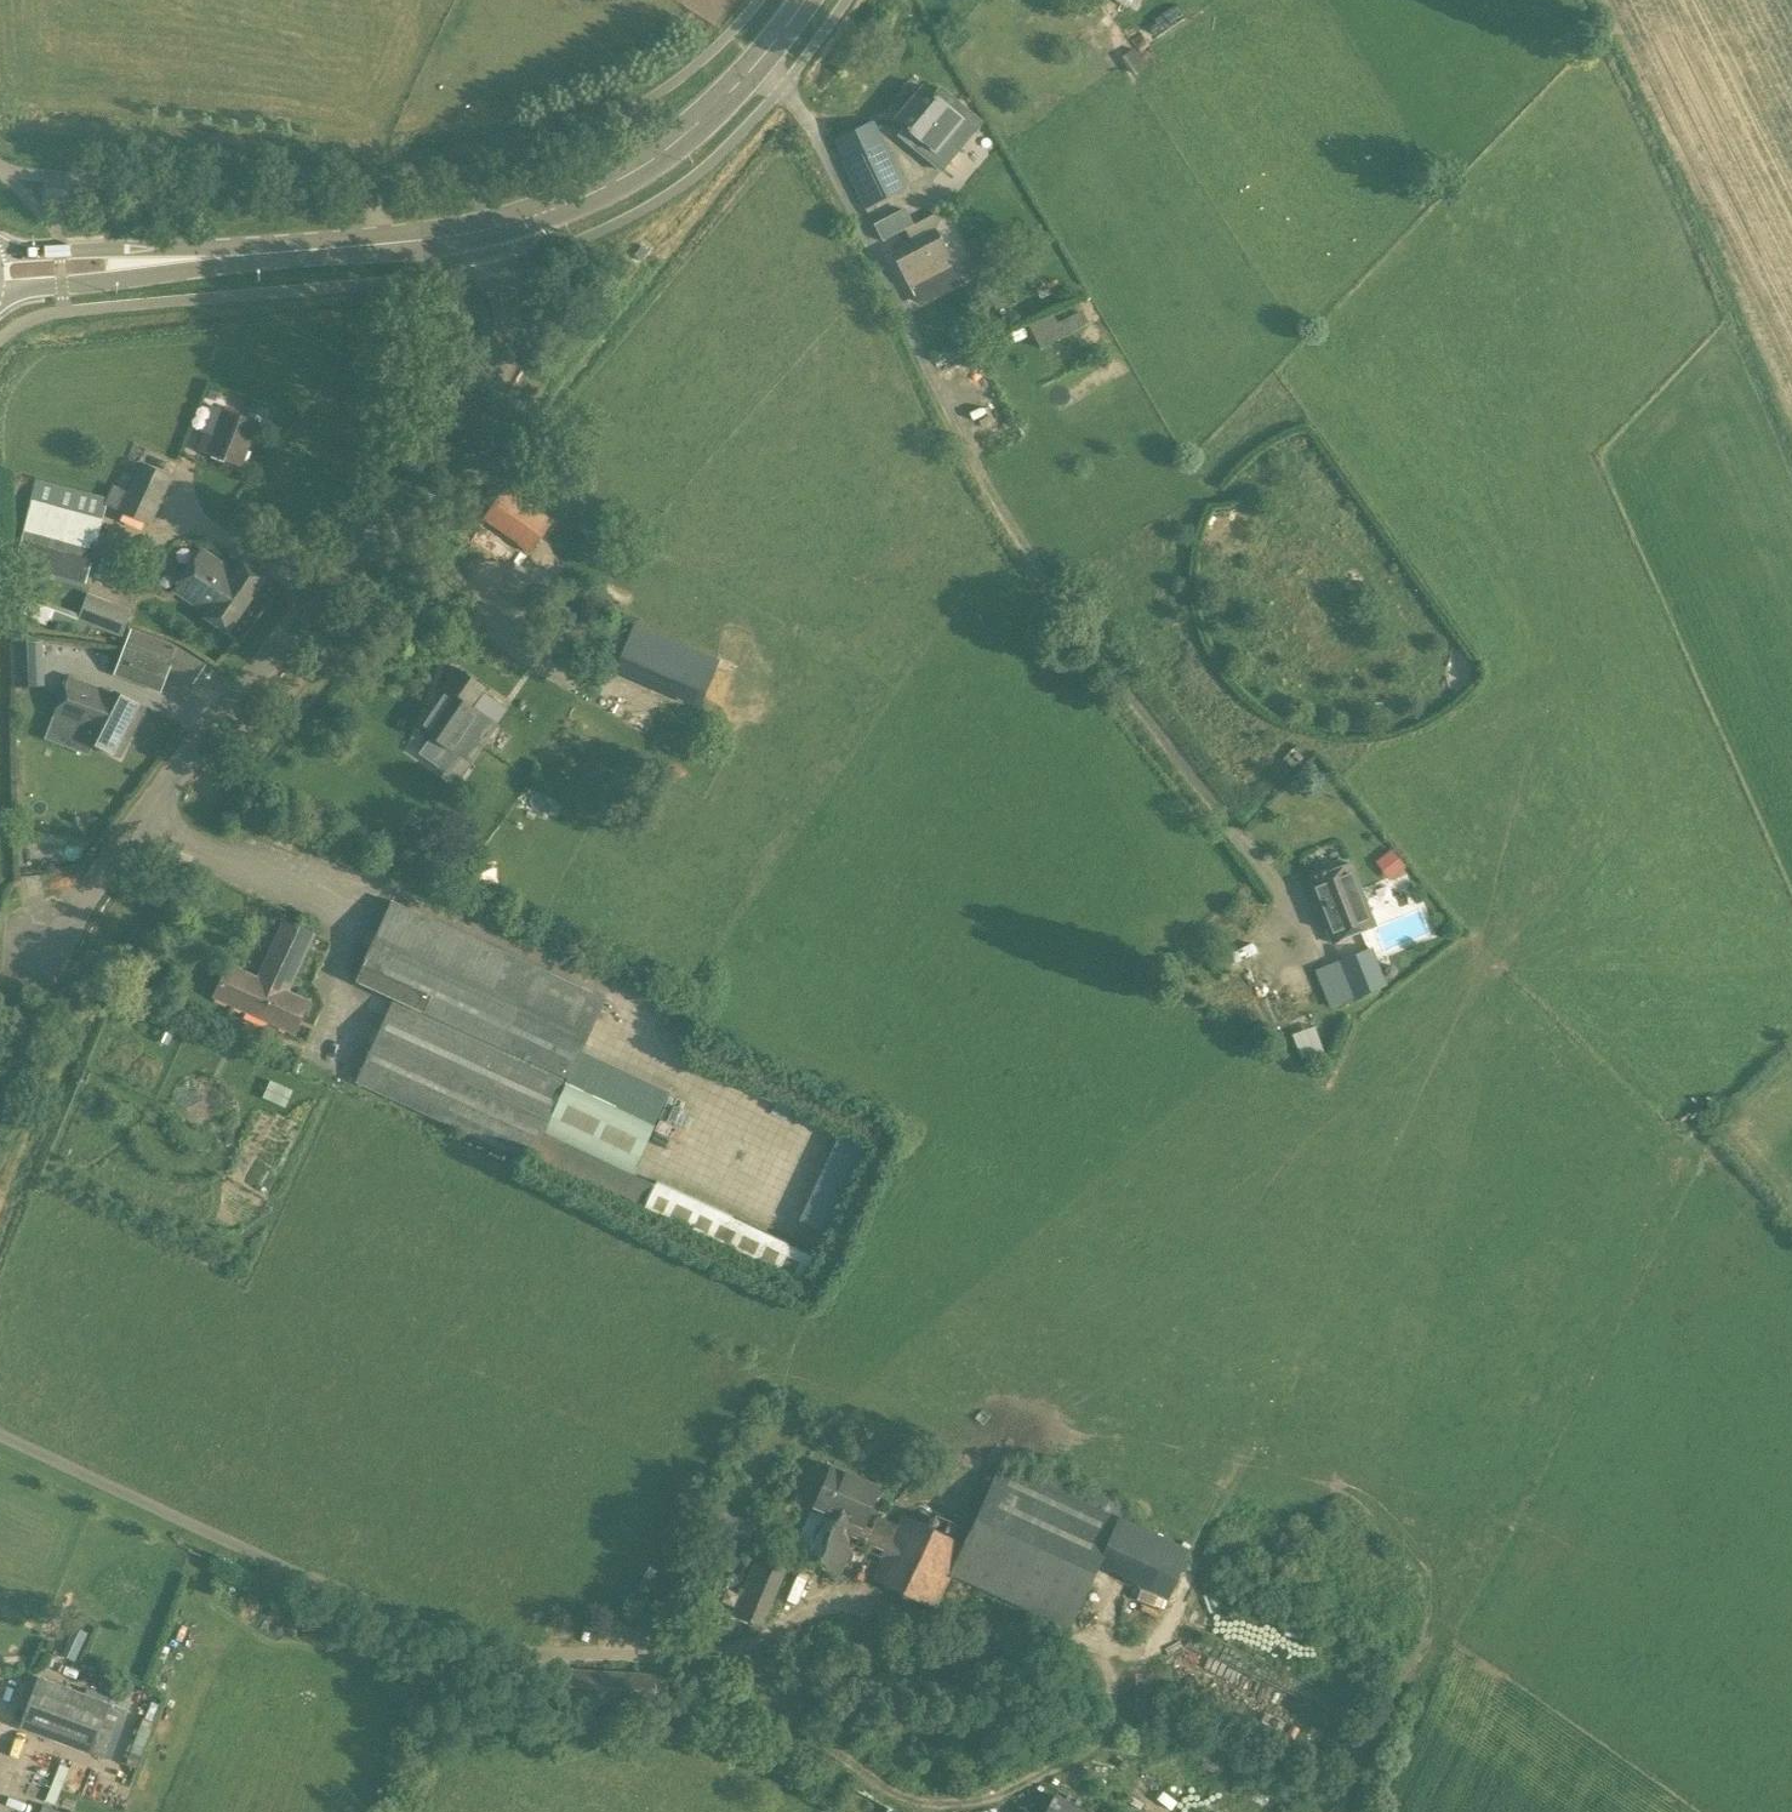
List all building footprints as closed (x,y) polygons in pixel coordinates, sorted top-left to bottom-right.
[(940,170),(961,145),(950,135),(962,120),(948,108),(948,107),(923,86),(895,120),(919,140),(913,147),(940,170)] [(833,141),(843,163),(841,164),(863,207),(906,186),(887,143),(885,144),(875,120),(833,141)] [(70,184),(43,182),(42,201),(68,203),(70,184)] [(890,252),(918,305),(962,282),(934,229),(890,252)] [(954,261),(962,279),(974,274),(966,256),(954,261)] [(1055,322),(1051,313),(1028,324),(1038,346),(1086,324),(1080,310),(1055,322)] [(224,410),(213,437),(204,434),(198,450),(241,466),(257,422),(224,410)] [(117,510),(150,525),(172,477),(139,462),(117,510)] [(105,545),(97,542),(109,497),(37,478),(15,564),(85,583),(91,561),(100,564),(105,545)] [(504,566),(518,547),(529,554),(539,540),(553,520),(506,486),(481,520),(467,540),(491,557),(504,566)] [(237,572),(203,549),(174,592),(208,614),(206,618),(227,632),(264,576),(243,562),(237,572)] [(131,610),(87,592),(78,615),(25,594),(17,615),(34,621),(37,615),(87,635),(91,625),(121,636),(131,610)] [(719,660),(634,624),(613,671),(667,695),(669,690),(701,704),(719,660)] [(179,649),(131,630),(114,674),(161,692),(169,669),(192,683),(204,664),(179,649)] [(11,644),(13,687),(38,686),(35,643),(11,644)] [(420,728),(431,735),(418,753),(440,768),(478,713),(471,708),(485,688),(457,668),(440,694),(442,696),(420,728)] [(112,693),(69,676),(61,695),(53,715),(93,731),(88,741),(119,757),(144,707),(113,692),(112,693)] [(1385,879),(1404,869),(1394,848),(1374,857),(1385,879)] [(1306,881),(1323,927),(1329,943),(1376,925),(1363,889),(1353,864),(1306,881)] [(391,900),(356,980),(392,998),(354,1081),(530,1162),(535,1152),(567,1080),(605,1001),(391,900)] [(228,964),(213,997),(294,1033),(309,1001),(288,991),(314,934),(284,920),(258,977),(228,964)] [(1379,969),(1370,947),(1315,969),(1330,1009),(1354,1000),(1353,997),(1385,985),(1379,969)] [(1311,1025),(1291,1034),(1301,1058),(1322,1049),(1311,1025)] [(159,1029),(155,1038),(166,1043),(170,1034),(159,1029)] [(840,1135),(831,1153),(851,1163),(860,1144),(840,1135)] [(818,1149),(793,1204),(826,1220),(852,1165),(818,1149)] [(673,1213),(678,1188),(649,1182),(643,1207),(673,1213)] [(871,1528),(864,1525),(880,1487),(830,1466),(812,1507),(813,1508),(791,1554),(842,1576),(855,1546),(880,1557),(870,1579),(934,1608),(951,1574),(1068,1628),(1100,1567),(1167,1599),(1190,1549),(1117,1515),(1116,1516),(999,1461),(990,1481),(963,1542),(944,1533),(899,1513),(895,1523),(877,1517),(871,1528)] [(713,1498),(701,1522),(745,1545),(751,1532),(756,1534),(760,1525),(756,1523),(757,1520),(713,1498)] [(732,1613),(762,1626),(787,1566),(756,1554),(742,1588),(739,1587),(737,1593),(740,1594),(732,1613)] [(654,1674),(566,1668),(564,1702),(652,1707),(654,1674)] [(37,1678),(20,1726),(89,1754),(109,1708),(37,1678)] [(1044,1811),(1087,1811),(1054,1794),(1044,1811)] [(39,1804),(37,1811),(13,1803),(10,1811),(56,1811),(57,1810),(39,1804)]
